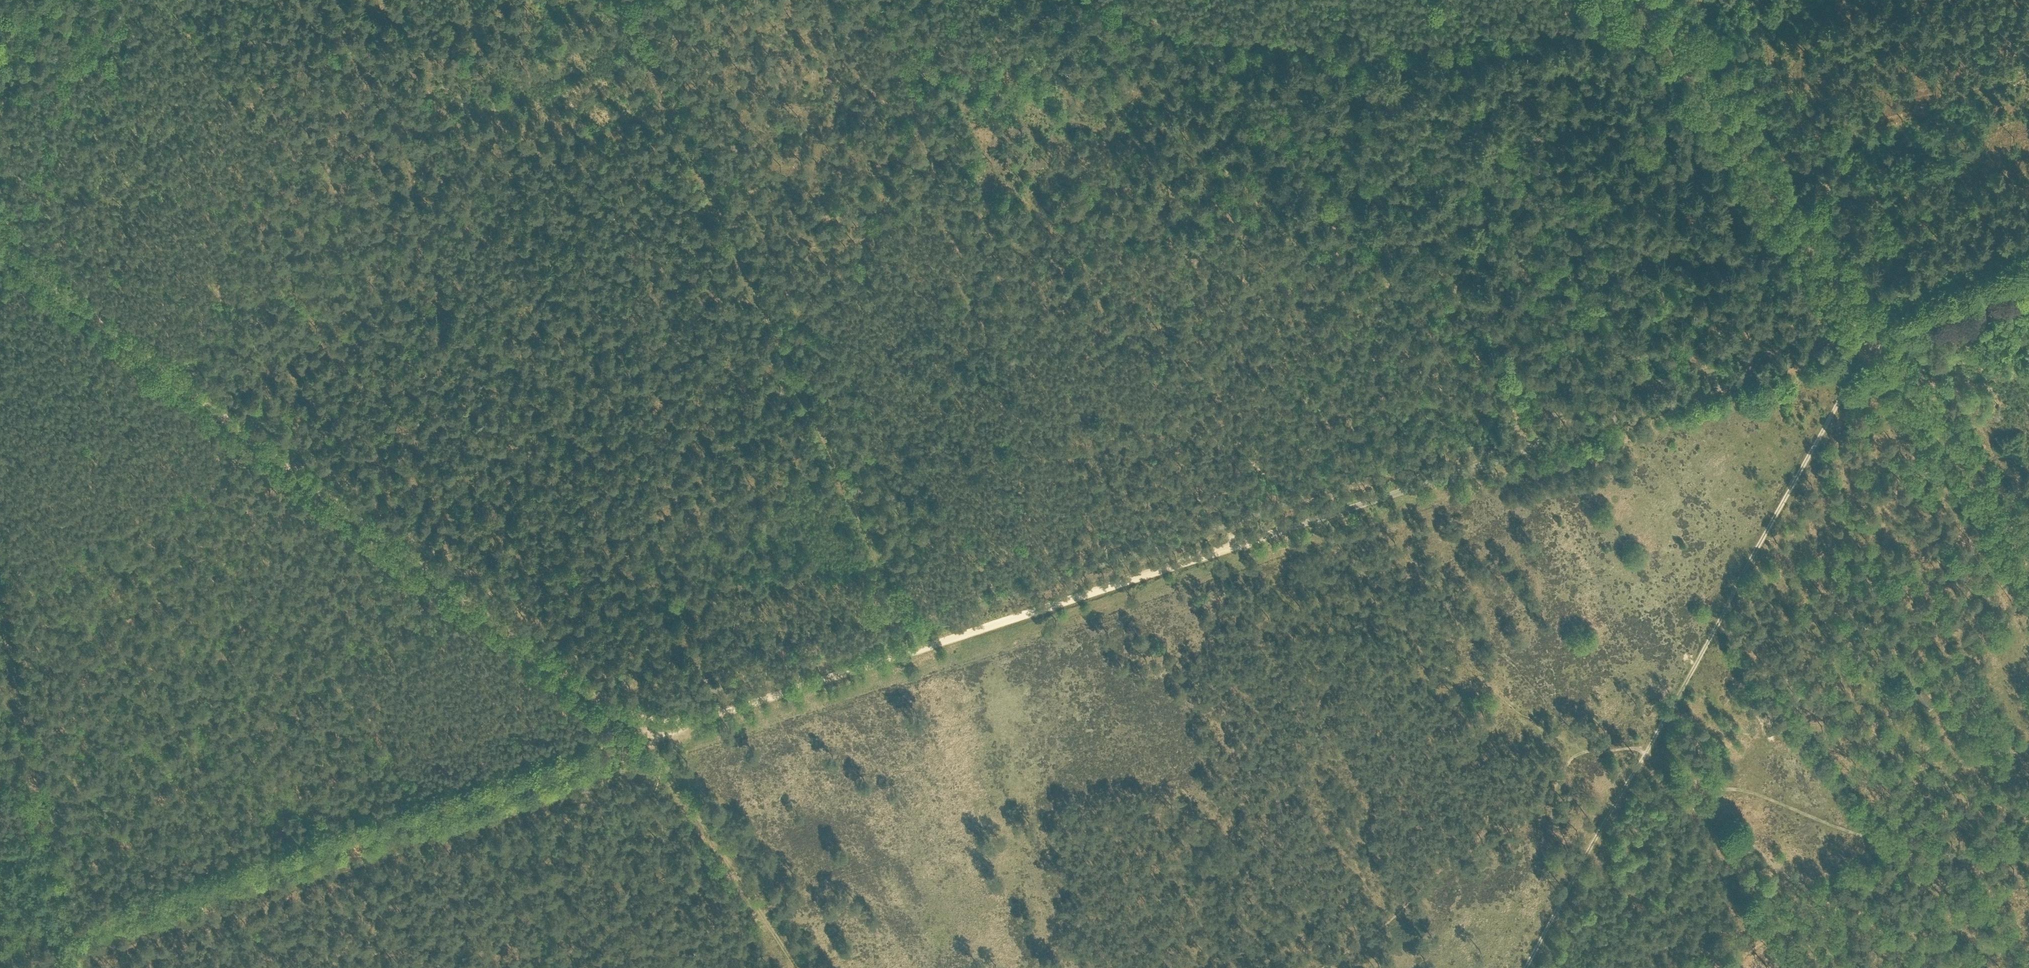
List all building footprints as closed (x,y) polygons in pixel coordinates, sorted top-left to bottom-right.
[(1936,704),(1923,687),(1915,692),(1927,710),(1936,704)]
